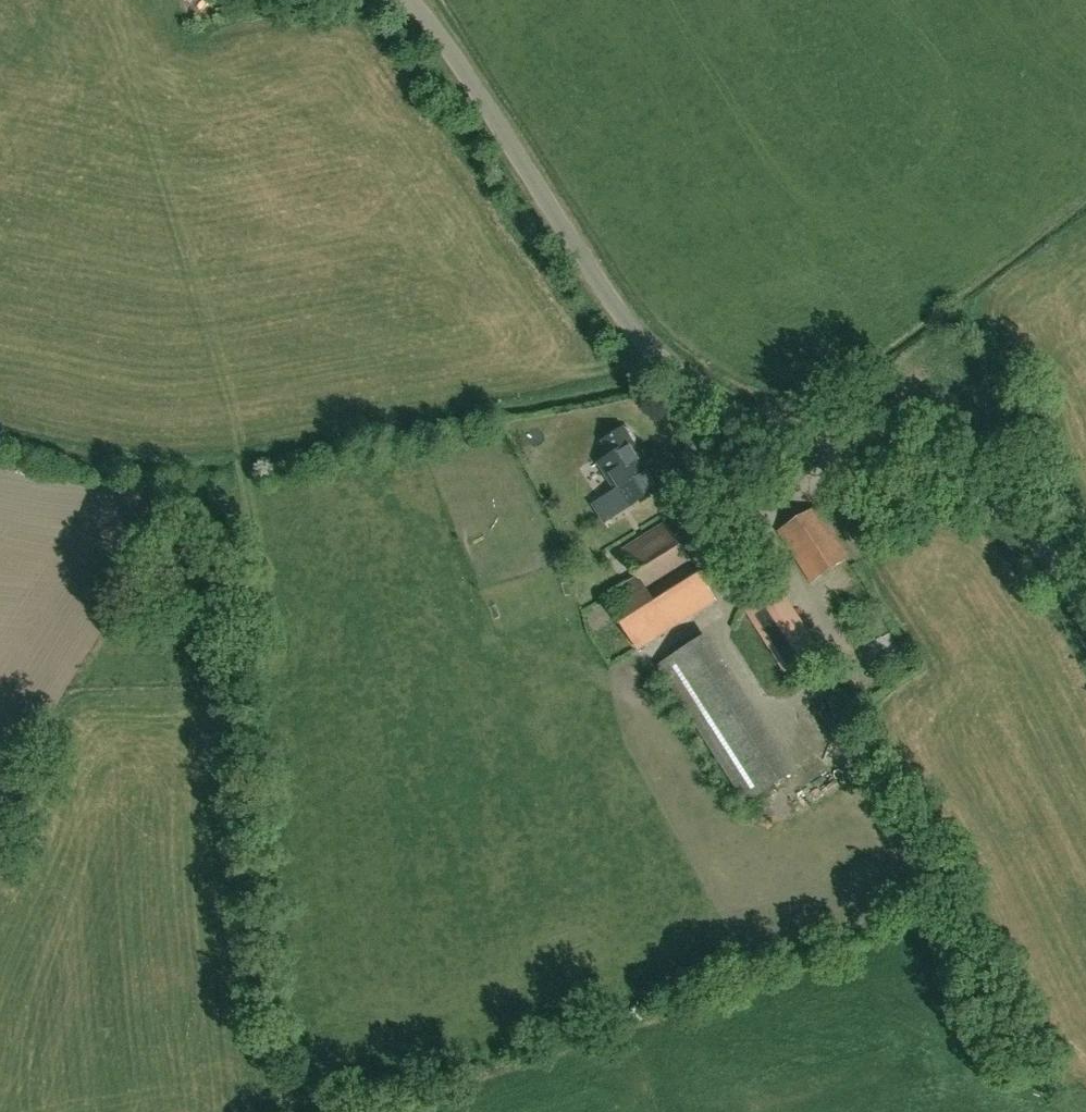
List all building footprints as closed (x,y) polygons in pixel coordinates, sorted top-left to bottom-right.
[(626,432),(624,430),(608,440),(617,454),(600,464),(628,510),(661,489),(634,445),(636,444),(637,440),(631,431),(628,430),(626,432)] [(812,583),(850,558),(816,507),(778,533),(812,583)] [(638,651),(715,603),(667,525),(623,552),(640,578),(605,599),(638,651)] [(752,612),(784,671),(818,653),(785,593),(752,612)] [(673,663),(753,806),(792,784),(712,642),(673,663)]
